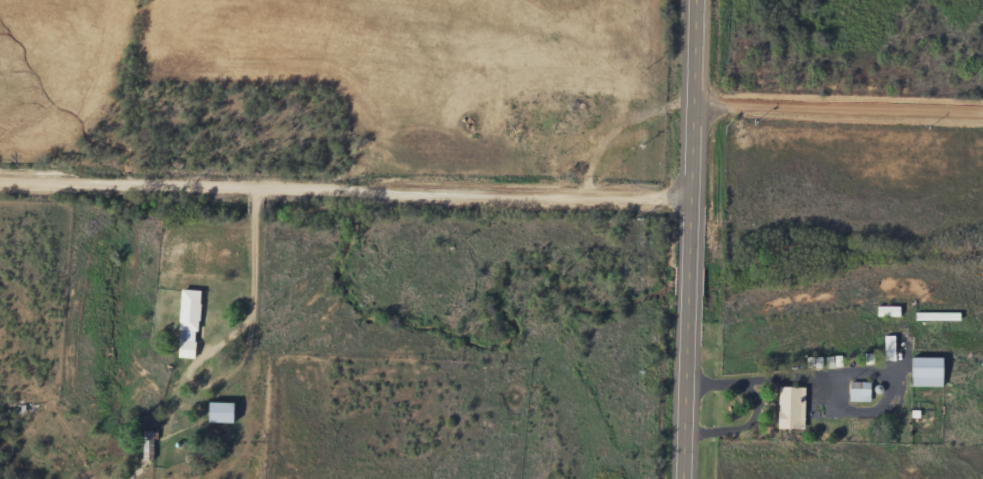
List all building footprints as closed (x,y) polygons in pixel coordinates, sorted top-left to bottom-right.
[(199,291),(179,290),(176,359),(196,360),(199,291)] [(941,358),(909,358),(909,387),(941,387),(941,358)] [(869,402),(869,384),(849,383),(849,401),(869,402)] [(803,429),(803,388),(777,388),(777,429),(803,429)] [(206,424),(231,424),(231,403),(206,403),(206,424)]
